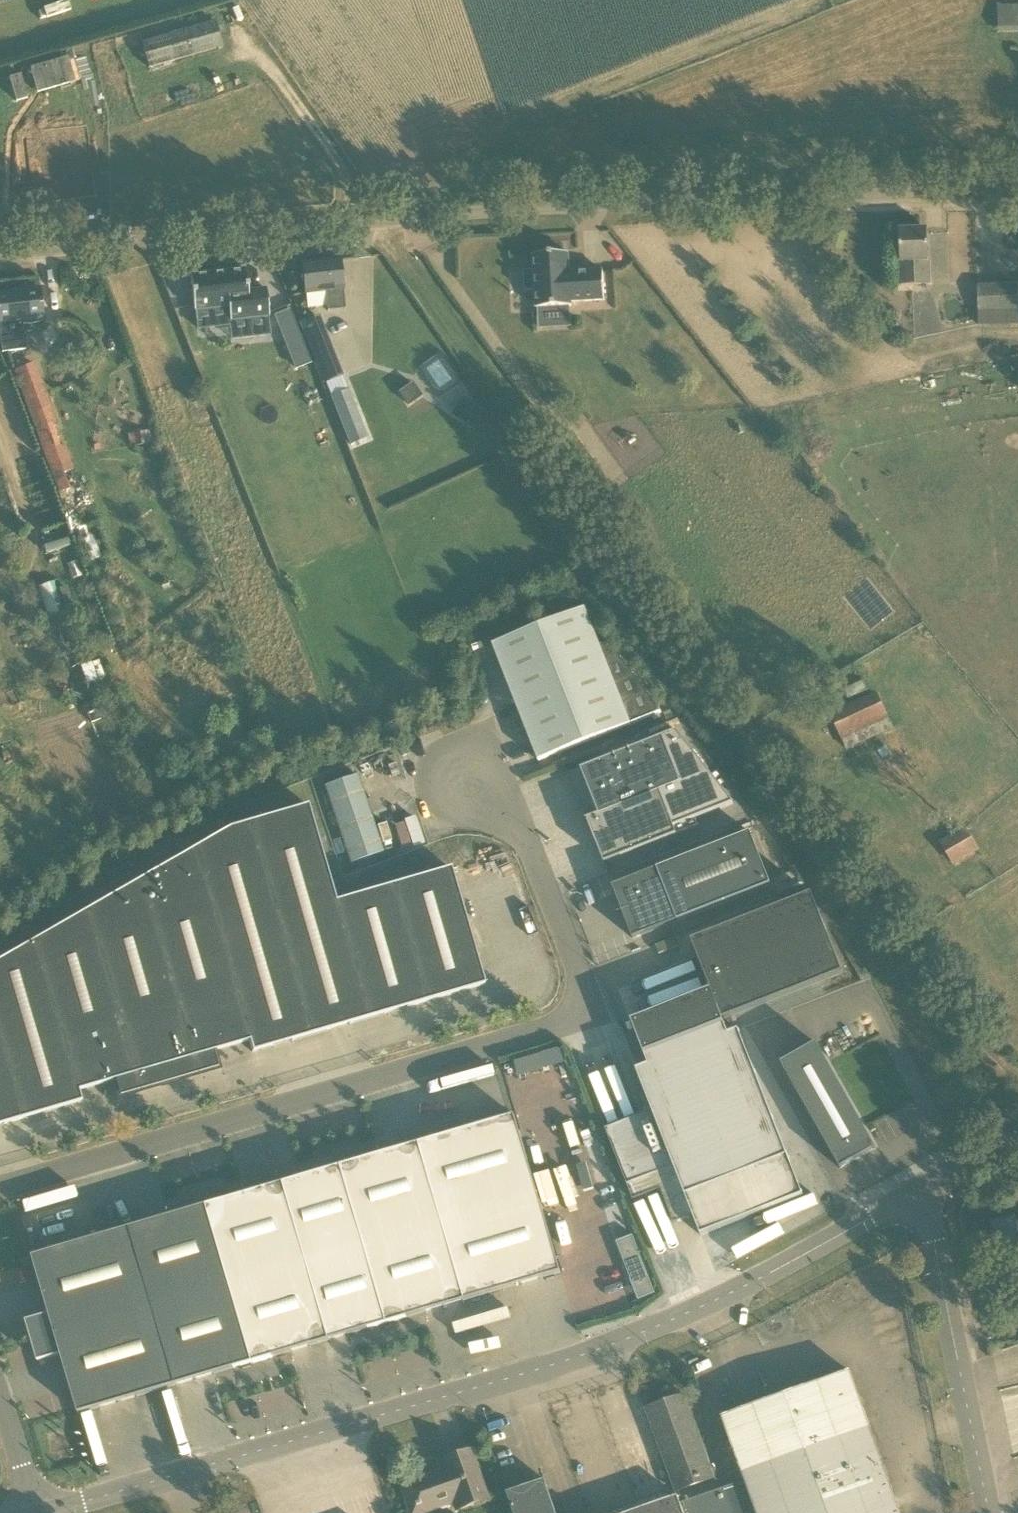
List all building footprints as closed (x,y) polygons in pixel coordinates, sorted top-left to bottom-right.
[(998,3),(999,31),(1017,30),(1017,2),(998,3)] [(219,49),(223,48),(215,21),(142,42),(149,67),(218,48),(219,49)] [(70,55),(31,67),(38,90),(76,78),(70,55)] [(902,285),(911,285),(930,284),(928,229),(900,230),(902,285)] [(569,252),(534,254),(534,263),(535,271),(525,271),(526,289),(536,289),(537,308),(571,306),(571,301),(605,300),(603,271),(570,273),(569,252)] [(326,292),(327,306),(328,311),(345,309),(343,290),(340,259),(302,263),(306,294),(326,292)] [(234,270),(174,277),(174,311),(212,306),(212,321),(257,315),(256,290),(233,292),(234,270)] [(978,286),(979,309),(1017,309),(1017,286),(978,286)] [(43,318),(40,289),(0,294),(0,336),(2,352),(26,348),(23,321),(43,318)] [(290,309),(274,315),(295,369),(312,363),(290,309)] [(324,377),(339,371),(322,330),(307,336),(324,377)] [(55,426),(44,397),(33,364),(15,370),(70,522),(93,514),(86,495),(62,424),(55,426)] [(339,371),(324,377),(351,443),(367,436),(348,389),(346,390),(339,371)] [(413,383),(400,392),(409,404),(422,396),(413,383)] [(485,412),(479,408),(464,397),(453,412),(468,423),(474,427),(485,412)] [(90,524),(79,527),(88,560),(99,557),(90,524)] [(609,643),(600,646),(586,609),(493,644),(514,698),(620,657),(609,643)] [(523,721),(635,677),(620,657),(514,698),(523,721)] [(539,760),(662,712),(635,677),(523,721),(539,760)] [(883,716),(875,698),(873,695),(831,714),(841,735),(883,716)] [(663,737),(581,769),(599,814),(598,815),(598,816),(683,783),(683,782),(681,782),(663,737)] [(349,864),(364,858),(383,852),(355,769),(321,780),(349,864)] [(178,1080),(179,1080),(179,1079),(197,1074),(197,1075),(199,1074),(198,1073),(216,1068),(216,1069),(218,1069),(213,1052),(249,1041),(253,1052),(485,984),(451,868),(336,901),(308,805),(216,832),(0,959),(0,1125),(82,1101),(79,1091),(115,1080),(120,1097),(122,1097),(122,1096),(139,1091),(139,1092),(141,1091),(141,1090),(159,1085),(159,1086),(160,1085),(159,1079),(176,1074),(178,1080)] [(953,863),(970,852),(976,849),(963,829),(941,843),(953,863)] [(658,869),(613,886),(633,938),(771,885),(751,832),(658,869)] [(711,990),(632,1021),(644,1053),(724,1022),(723,1019),(843,973),(812,894),(692,940),(711,990)] [(739,1030),(729,1034),(725,1024),(645,1055),(649,1065),(639,1069),(637,1070),(653,1111),(640,1116),(623,1122),(622,1123),(606,1129),(628,1184),(674,1166),(686,1196),(788,1156),(775,1121),(739,1030)] [(810,1033),(774,1053),(834,1159),(869,1138),(810,1033)] [(538,1194),(515,1115),(420,1143),(444,1222),(538,1194)] [(366,1245),(444,1222),(420,1143),(343,1166),(366,1245)] [(308,1262),(366,1245),(343,1166),(284,1183),(308,1262)] [(231,1285),(308,1262),(284,1183),(207,1205),(231,1285)] [(561,1272),(538,1194),(444,1222),(466,1300),(561,1272)] [(253,1362),(231,1285),(207,1205),(33,1256),(50,1314),(33,1319),(30,1320),(36,1341),(36,1340),(42,1360),(45,1359),(62,1355),(79,1413),(82,1412),(253,1362)] [(440,1308),(466,1300),(444,1222),(366,1245),(389,1323),(440,1308)] [(330,1340),(389,1323),(366,1245),(308,1262),(330,1340)] [(253,1362),(330,1340),(308,1262),(231,1285),(253,1362)] [(736,1454),(745,1480),(730,1486),(739,1512),(900,1512),(849,1371),(785,1394),(792,1413),(729,1435),(736,1454)] [(714,1478),(691,1413),(685,1395),(646,1408),(676,1491),(714,1478)] [(489,1498),(479,1469),(472,1451),(440,1462),(443,1470),(403,1484),(407,1495),(405,1496),(411,1509),(436,1500),(439,1507),(454,1501),(457,1509),(489,1498)] [(545,1479),(507,1492),(514,1512),(557,1512),(545,1479)] [(730,1486),(679,1504),(676,1496),(629,1512),(739,1512),(730,1486)]
